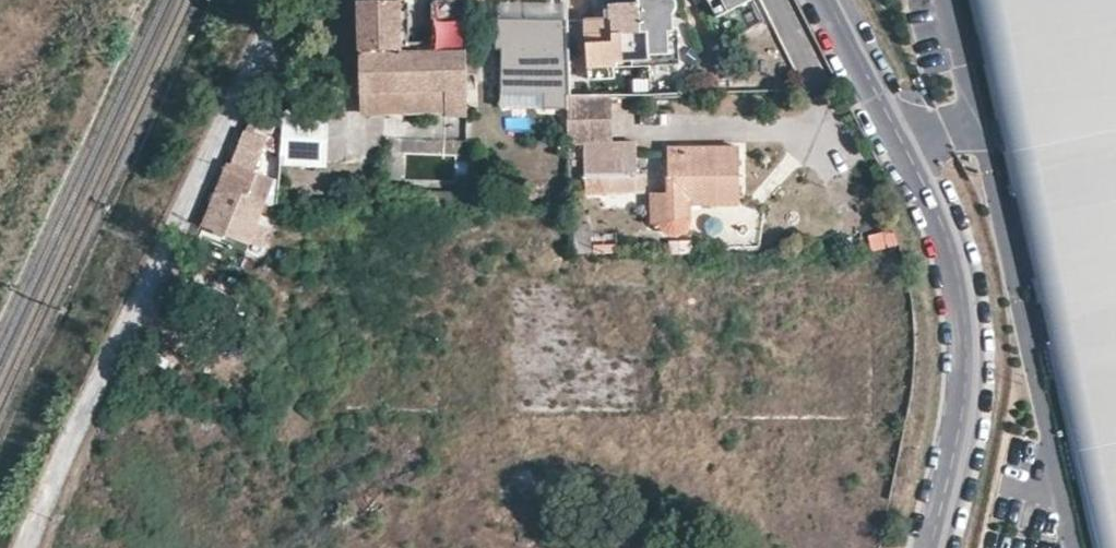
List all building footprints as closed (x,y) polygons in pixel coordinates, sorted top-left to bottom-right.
[(357,47),(397,47),(399,5),(414,3),(414,0),(358,0),(357,47)] [(470,48),(470,24),(463,25),(462,0),(442,0),(442,1),(430,1),(431,48),(470,48)] [(668,58),(667,36),(670,33),(672,17),(678,11),(678,2),(677,0),(636,0),(636,3),(621,3),(608,3),(609,19),(582,19),(583,43),(587,42),(587,67),(613,68),(613,63),(646,61),(647,58),(668,58)] [(726,11),(748,1),(747,0),(720,0),(726,11)] [(567,18),(496,18),(495,50),(503,50),(503,96),(546,96),(546,109),(566,109),(567,18)] [(397,47),(357,47),(356,84),(448,84),(446,111),(470,111),(470,48),(431,48),(397,47)] [(448,84),(356,84),(356,110),(446,111),(448,84)] [(612,141),(611,109),(576,111),(578,143),(584,143),(612,142),(612,141)] [(238,145),(256,152),(266,122),(250,116),(238,145)] [(279,167),(327,167),(328,126),(280,125),(279,167)] [(612,142),(584,143),(585,195),(646,194),(645,175),(638,174),(638,173),(637,141),(612,142)] [(201,223),(259,251),(270,226),(256,220),(258,216),(261,218),(275,181),(262,174),(266,157),(256,152),(238,145),(228,167),(224,165),(201,223)] [(690,205),(736,204),(736,146),(705,146),(665,145),(665,194),(647,195),(648,223),(656,228),(661,231),(671,234),(682,233),(688,226),(690,220),(690,205)] [(482,211),(482,192),(378,190),(378,209),(482,211)] [(616,244),(594,244),(594,253),(616,253),(616,244)]
